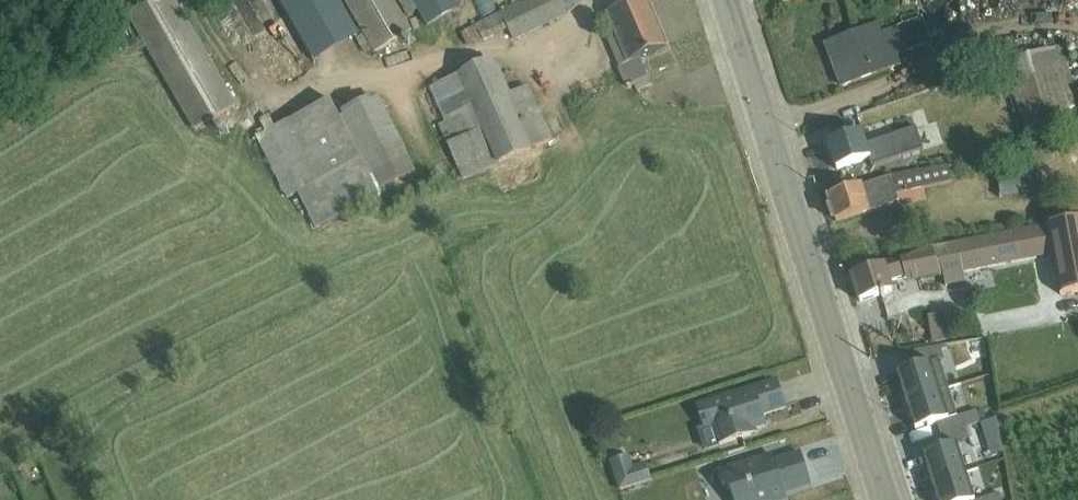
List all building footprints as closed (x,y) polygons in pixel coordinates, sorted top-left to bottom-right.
[(238,108),(175,0),(156,0),(127,17),(194,133),(238,108)] [(276,86),(279,85),(280,87),(285,84),(284,82),(318,63),(315,58),(358,34),(338,0),(227,0),(276,86)] [(364,37),(357,41),(365,57),(373,53),(375,56),(413,34),(393,0),(342,0),(364,37)] [(461,9),(456,0),(396,0),(407,19),(418,14),(427,29),(461,9)] [(475,27),(463,33),(469,47),(483,42),(484,43),(493,38),(508,31),(513,43),(569,16),(586,0),(527,0),(475,27)] [(487,16),(500,10),(495,0),(478,0),(487,16)] [(627,88),(633,85),(637,93),(652,87),(640,60),(667,49),(645,0),(641,0),(605,16),(615,38),(607,41),(627,88)] [(923,19),(882,35),(879,27),(826,47),(842,89),(901,67),(898,58),(932,45),(923,19)] [(1027,141),(1077,126),(1077,99),(1062,46),(1003,63),(1027,141)] [(444,124),(438,127),(463,182),(533,152),(532,151),(553,142),(528,87),(511,95),(495,61),(492,63),(491,60),(436,86),(436,87),(429,90),(444,124)] [(418,176),(379,100),(340,120),(331,102),(289,123),(275,129),(269,118),(259,123),(265,134),(255,138),(287,201),(297,196),(316,232),(381,200),(378,196),(418,176)] [(872,169),(924,152),(917,129),(893,137),(895,142),(884,146),(883,141),(867,146),(863,135),(829,146),(837,171),(870,160),(872,169)] [(836,224),(897,204),(898,210),(927,204),(924,191),(952,185),(948,166),(890,177),(890,178),(828,199),(836,224)] [(1032,166),(996,173),(1001,200),(1039,193),(1038,191),(1032,166)] [(892,283),(905,279),(907,284),(943,277),(945,289),(966,285),(963,273),(1052,256),(1060,297),(1077,293),(1077,221),(932,249),(851,277),(860,304),(895,292),(892,283)] [(948,342),(944,313),(928,316),(933,345),(948,342)] [(919,368),(939,361),(944,360),(940,348),(913,352),(919,368)] [(939,361),(919,368),(897,375),(906,403),(948,390),(939,361)] [(696,408),(703,430),(698,431),(703,450),(718,446),(718,448),(758,435),(757,431),(767,428),(764,416),(787,409),(778,382),(696,408)] [(948,390),(906,403),(915,431),(937,424),(956,418),(948,390)] [(956,418),(937,424),(941,437),(960,431),(966,429),(981,424),(977,411),(956,418)] [(994,455),(1006,452),(998,417),(986,419),(994,455)] [(945,449),(956,446),(970,441),(966,429),(960,431),(941,437),(945,449)] [(956,446),(945,449),(924,456),(933,484),(965,474),(956,446)] [(773,454),(717,472),(722,489),(731,494),(733,499),(787,499),(785,493),(811,485),(801,455),(776,464),(773,454)] [(634,468),(630,457),(609,463),(619,493),(652,483),(646,464),(634,468)] [(933,484),(938,499),(974,499),(965,474),(933,484)]
